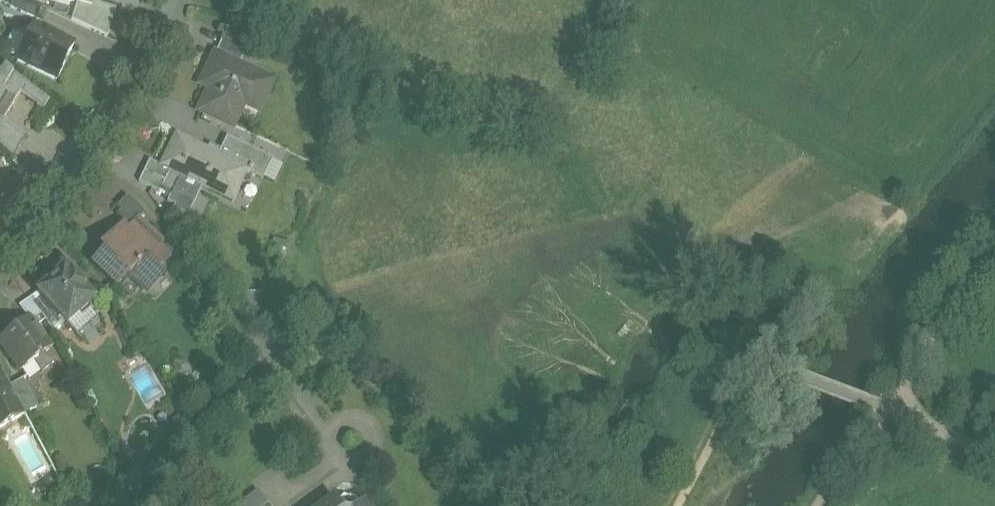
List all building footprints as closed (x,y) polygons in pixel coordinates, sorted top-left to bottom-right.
[(25,0),(0,0),(0,3),(39,20),(44,8),(25,0)] [(44,8),(47,0),(25,0),(44,8)] [(77,6),(92,10),(93,5),(95,0),(57,0),(77,6)] [(115,12),(93,5),(92,10),(77,6),(72,22),(107,38),(115,12)] [(73,43),(34,24),(18,58),(56,77),(73,43)] [(250,48),(227,36),(217,56),(222,59),(240,67),(250,48)] [(240,67),(222,59),(208,87),(211,88),(200,110),(233,127),(244,105),(246,106),(253,94),(266,100),(274,83),(240,67)] [(0,125),(2,126),(4,122),(21,95),(45,110),(50,101),(4,72),(0,78),(0,125)] [(4,122),(2,126),(0,125),(0,147),(14,159),(27,137),(4,122)] [(217,157),(177,138),(163,166),(170,170),(181,175),(202,185),(218,193),(223,183),(238,190),(246,173),(262,181),(272,161),(226,138),(217,157)] [(163,166),(152,160),(140,183),(159,192),(161,190),(170,170),(163,166)] [(170,170),(161,190),(171,195),(181,175),(170,170)] [(166,205),(187,216),(202,185),(181,175),(171,195),(166,205)] [(144,215),(127,201),(120,209),(122,212),(122,214),(122,215),(120,217),(122,221),(123,222),(122,224),(119,228),(127,236),(119,244),(113,238),(101,251),(104,254),(95,264),(116,283),(129,269),(134,273),(130,277),(139,285),(140,283),(148,289),(162,275),(158,271),(170,259),(167,256),(168,254),(161,248),(165,243),(141,222),(144,218),(144,217),(144,216),(144,215)] [(62,266),(50,277),(52,280),(39,292),(40,293),(31,299),(50,325),(61,318),(68,325),(95,300),(66,268),(64,269),(62,266)] [(32,318),(24,323),(21,320),(4,332),(7,335),(2,339),(25,371),(38,363),(44,372),(55,365),(48,354),(53,349),(32,318)] [(26,414),(12,388),(4,373),(0,375),(0,428),(26,414)] [(40,406),(27,380),(12,388),(26,414),(40,406)] [(237,505),(267,505),(269,504),(259,490),(237,505)]
